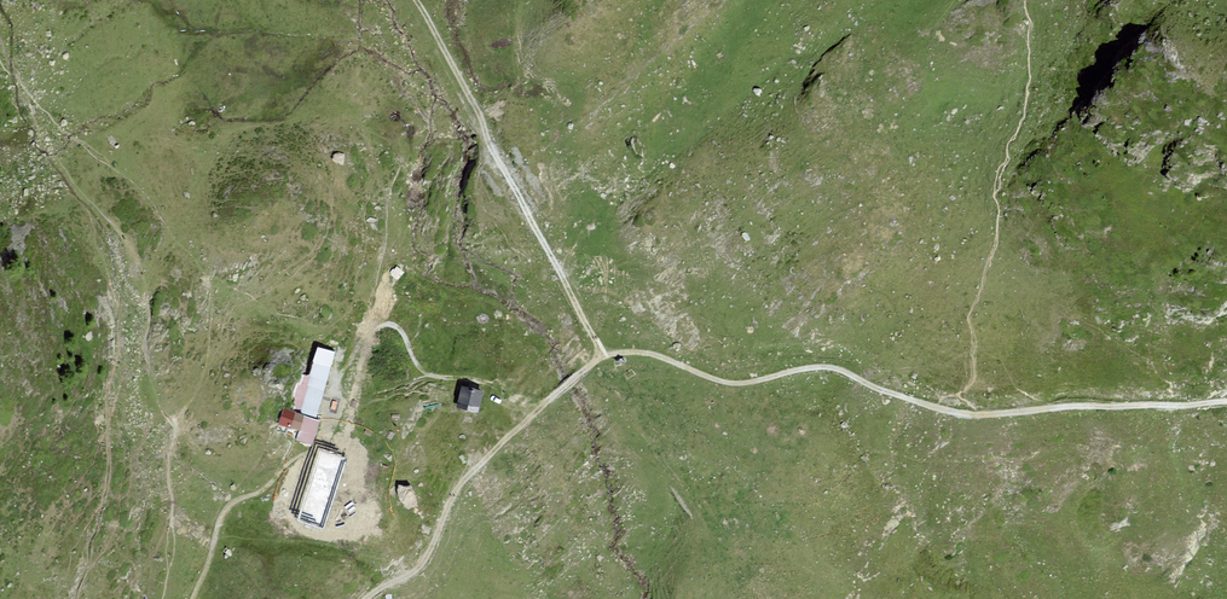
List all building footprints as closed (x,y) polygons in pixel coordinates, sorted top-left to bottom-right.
[(333,354),(316,350),(309,379),(304,378),(301,388),(297,388),(294,400),(294,416),(282,412),(274,434),(312,447),(320,421),(316,420),(333,354)] [(482,393),(460,388),(455,409),(477,415),(482,393)] [(324,468),(299,461),(282,514),(306,521),(324,468)]
